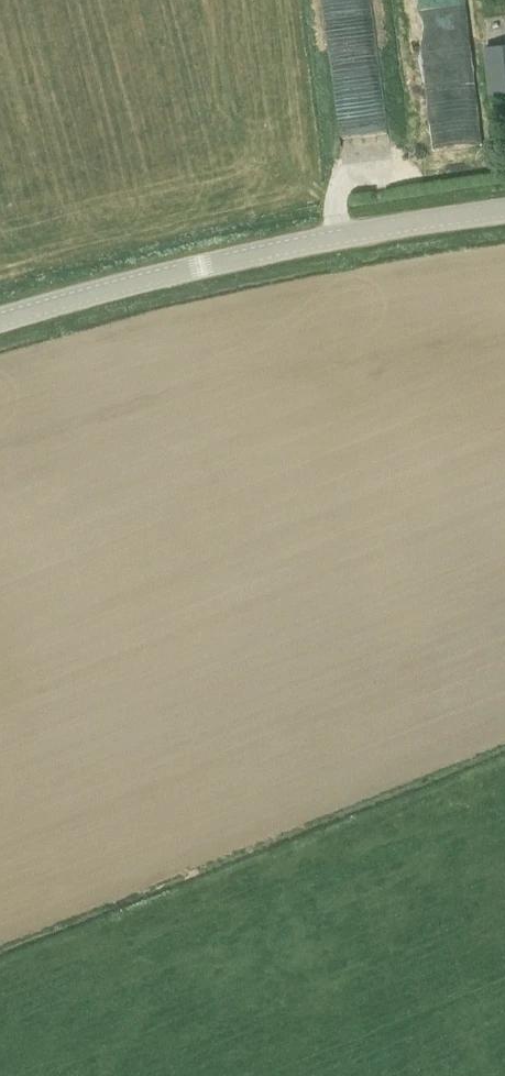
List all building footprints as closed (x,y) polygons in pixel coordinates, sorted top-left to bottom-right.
[(481,96),(504,94),(504,47),(476,50),(481,96)]
